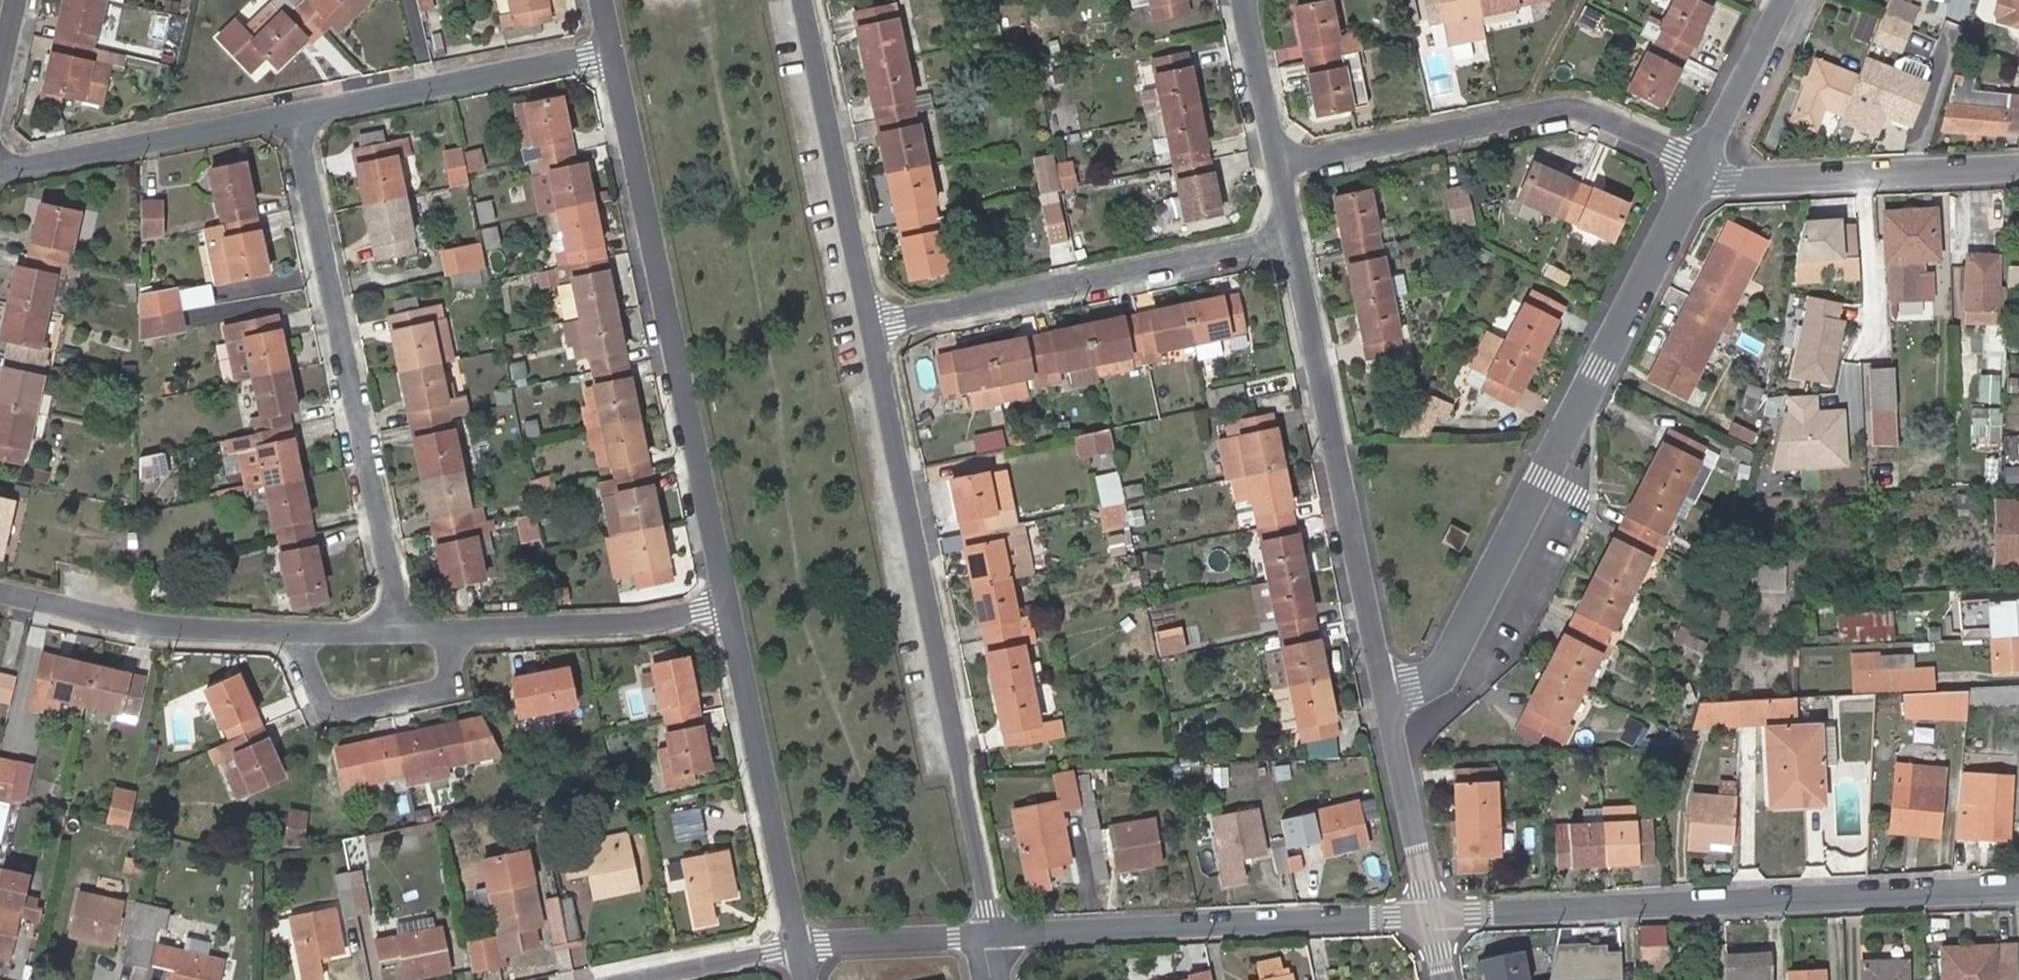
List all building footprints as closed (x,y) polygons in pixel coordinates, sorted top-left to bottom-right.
[(56,40),(94,49),(104,0),(64,0),(56,40)] [(164,8),(182,12),(185,0),(165,0),(164,8)] [(319,35),(329,25),(336,33),(364,4),(360,0),(316,0),(310,6),(304,0),(284,0),(294,10),(319,35)] [(422,11),(436,8),(435,0),(420,0),(422,11)] [(540,0),(504,0),(510,27),(544,20),(540,0)] [(1182,0),(1148,0),(1152,17),(1184,10),(1182,0)] [(1416,22),(1412,0),(1404,0),(1409,23),(1416,22)] [(1481,15),(1478,0),(1425,0),(1430,26),(1446,22),(1481,15)] [(1481,15),(1530,5),(1529,2),(1546,0),(1478,0),(1481,15)] [(1685,56),(1709,9),(1692,0),(1674,0),(1663,20),(1653,39),(1685,56)] [(1880,15),(1907,26),(1914,7),(1895,0),(1886,0),(1880,15)] [(1997,24),(2018,29),(2018,0),(2002,0),(1997,24)] [(1293,9),(1303,58),(1354,48),(1359,47),(1355,32),(1335,37),(1327,1),(1293,9)] [(1575,19),(1575,21),(1593,30),(1602,13),(1584,4),(1575,19)] [(853,13),(865,67),(903,59),(892,5),(853,13)] [(244,31),(253,41),(279,16),(269,6),(244,31)] [(309,44),(319,35),(294,10),(284,20),(279,16),(253,41),(244,31),(234,20),(217,35),(248,70),(263,56),(273,68),(303,39),(309,44)] [(1850,15),(1838,10),(1835,18),(1846,22),(1850,15)] [(1653,39),(1663,20),(1650,13),(1639,32),(1653,39)] [(1861,14),(1853,34),(1865,39),(1874,20),(1861,14)] [(1485,35),(1481,15),(1446,22),(1450,43),(1485,35)] [(1907,26),(1880,15),(1870,42),(1897,52),(1907,26)] [(1396,36),(1406,35),(1404,21),(1394,22),(1396,36)] [(1450,43),(1446,22),(1430,26),(1434,46),(1450,43)] [(443,34),(435,35),(437,48),(446,46),(443,34)] [(1659,105),(1685,56),(1653,39),(1626,90),(1659,105)] [(94,49),(56,40),(45,90),(41,103),(59,107),(62,94),(83,99),(94,49)] [(1354,48),(1303,58),(1314,114),(1366,103),(1354,48)] [(123,71),(126,56),(94,49),(83,99),(105,104),(112,69),(123,71)] [(1160,113),(1197,105),(1187,51),(1149,58),(1156,93),(1160,113)] [(1825,104),(1843,111),(1858,73),(1814,56),(1807,74),(1805,82),(1792,116),(1816,125),(1825,104)] [(1925,80),(1864,56),(1858,73),(1843,111),(1840,120),(1875,133),(1882,115),(1887,100),(1914,110),(1925,80)] [(903,59),(865,67),(875,118),(913,110),(911,98),(903,59)] [(1978,131),(2018,132),(2018,107),(2006,107),(2007,97),(1969,93),(1970,81),(1960,80),(1959,85),(1952,84),(1942,126),(1966,128),(1978,131)] [(1042,107),(1037,83),(1023,86),(1028,110),(1042,107)] [(1146,116),(1160,113),(1156,93),(1142,95),(1146,116)] [(911,98),(913,110),(929,107),(926,94),(911,98)] [(533,159),(569,152),(557,98),(523,106),(529,144),(519,147),(522,162),(533,159)] [(1914,110),(1887,100),(1882,115),(1908,125),(1914,110)] [(1171,164),(1207,157),(1197,105),(1160,113),(1164,133),(1171,164)] [(529,144),(523,106),(510,108),(519,147),(529,144)] [(913,110),(875,118),(886,171),(924,163),(913,110)] [(1164,133),(1160,113),(1146,116),(1151,136),(1164,133)] [(1977,139),(1978,131),(1966,128),(1966,139),(1977,139)] [(409,137),(389,141),(393,157),(412,153),(409,137)] [(351,149),(362,203),(401,195),(389,141),(351,149)] [(465,174),(460,147),(443,151),(450,186),(467,182),(465,174)] [(476,148),(462,151),(466,167),(480,164),(476,148)] [(555,212),(590,204),(582,165),(572,167),(569,152),(533,159),(537,175),(528,177),(536,216),(546,214),(555,212)] [(1044,192),(1060,189),(1055,168),(1055,167),(1052,154),(1037,157),(1044,192)] [(1217,212),(1207,157),(1171,164),(1182,219),(1217,212)] [(1565,219),(1583,182),(1536,158),(1517,195),(1565,219)] [(221,225),(256,216),(245,162),(209,169),(221,225)] [(924,163),(886,171),(898,224),(935,216),(924,163)] [(1055,168),(1057,175),(1071,172),(1069,164),(1055,167),(1055,168)] [(1071,172),(1057,175),(1060,189),(1074,186),(1071,172)] [(1628,205),(1583,182),(1565,219),(1610,241),(1628,205)] [(1447,189),(1456,225),(1473,220),(1464,186),(1447,189)] [(1330,196),(1342,248),(1379,241),(1368,188),(1330,196)] [(1040,197),(1042,206),(1058,203),(1057,193),(1040,197)] [(401,195),(362,203),(373,257),(412,249),(401,195)] [(1075,196),(1071,212),(1081,214),(1085,199),(1075,196)] [(487,197),(474,200),(479,221),(492,218),(487,197)] [(161,200),(141,200),(141,240),(162,235),(161,200)] [(1058,203),(1042,206),(1050,242),(1066,239),(1058,203)] [(566,265),(601,258),(590,204),(555,212),(558,228),(566,265)] [(1885,237),(1886,259),(1886,261),(1887,284),(1888,301),(1917,300),(1915,272),(1922,271),(1922,257),(1936,256),(1933,210),(1884,214),(1885,237)] [(555,212),(546,214),(549,230),(558,228),(555,212)] [(935,216),(898,224),(909,277),(946,269),(943,252),(963,248),(955,212),(935,216)] [(266,269),(256,216),(221,225),(231,276),(266,269)] [(1842,219),(1805,222),(1796,263),(1844,260),(1844,265),(1860,264),(1857,224),(1843,225),(1842,219)] [(39,221),(30,255),(68,264),(75,230),(39,221)] [(494,224),(480,227),(485,247),(498,244),(494,224)] [(231,276),(221,225),(202,229),(214,280),(231,276)] [(1379,241),(1342,248),(1354,302),(1390,295),(1386,277),(1379,241)] [(1689,296),(1725,315),(1754,260),(1718,241),(1689,296)] [(484,268),(480,245),(441,253),(446,276),(464,272),(484,268)] [(499,248),(487,250),(490,264),(503,261),(499,248)] [(68,264),(30,255),(26,270),(17,267),(9,305),(46,312),(55,277),(64,278),(65,273),(68,264)] [(1994,309),(2007,309),(2007,286),(1996,285),(1997,257),(1968,256),(1966,308),(1994,309)] [(578,319),(612,311),(601,258),(566,265),(569,279),(578,319)] [(1542,271),(1563,281),(1568,272),(1547,262),(1542,271)] [(68,264),(65,273),(78,276),(80,267),(68,264)] [(569,279),(566,265),(553,268),(556,282),(569,279)] [(487,279),(484,268),(464,272),(466,283),(487,279)] [(554,285),(550,270),(536,274),(539,288),(554,285)] [(1398,275),(1386,277),(1390,295),(1402,292),(1398,275)] [(57,315),(64,278),(55,277),(46,312),(57,315)] [(216,283),(185,286),(186,304),(218,302),(216,283)] [(1505,339),(1537,356),(1563,307),(1531,290),(1505,339)] [(142,318),(176,312),(174,292),(139,297),(142,318)] [(1233,294),(1185,304),(1193,343),(1217,338),(1241,333),(1233,294)] [(1390,295),(1354,302),(1365,356),(1401,348),(1390,295)] [(1735,320),(1725,315),(1689,296),(1666,343),(1663,348),(1648,377),(1684,397),(1718,329),(1728,334),(1735,320)] [(1842,305),(1809,298),(1793,378),(1833,386),(1847,321),(1839,320),(1842,305)] [(1193,343),(1185,304),(1135,314),(1144,353),(1193,343)] [(46,312),(9,305),(1,338),(11,341),(8,355),(45,363),(48,350),(38,346),(46,312)] [(426,309),(428,324),(440,321),(437,306),(426,309)] [(1994,309),(1966,308),(1966,321),(1993,322),(1994,309)] [(386,317),(398,372),(437,363),(428,324),(426,309),(386,317)] [(589,373),(624,366),(612,311),(578,319),(585,352),(589,373)] [(179,332),(176,312),(142,318),(144,337),(179,332)] [(1144,353),(1135,314),(1086,325),(1094,364),(1129,357),(1144,353)] [(253,376),(287,368),(276,315),(242,323),(245,338),(253,376)] [(585,352),(578,319),(560,322),(566,345),(570,345),(572,354),(585,352)] [(440,321),(428,324),(437,363),(451,361),(442,321),(440,321)] [(245,338),(242,323),(224,327),(227,342),(245,338)] [(1094,364),(1086,325),(1036,335),(1044,375),(1059,372),(1070,369),(1094,364)] [(1487,373),(1505,339),(1488,330),(1470,364),(1487,373)] [(2003,334),(1989,333),(1988,356),(2002,356),(2003,334)] [(1044,375),(1036,335),(986,346),(998,401),(1022,397),(1019,380),(1030,378),(1044,375)] [(245,338),(227,342),(235,380),(253,376),(245,338)] [(1217,338),(1193,343),(1196,358),(1220,352),(1217,338)] [(1512,403),(1537,356),(1505,339),(1487,373),(1480,386),(1512,403)] [(998,401),(986,346),(938,356),(946,396),(970,390),(973,406),(998,401)] [(1129,357),(1131,365),(1146,362),(1160,359),(1158,351),(1144,353),(1129,357)] [(8,355),(0,388),(0,406),(33,413),(45,363),(8,355)] [(1129,357),(1094,364),(1097,376),(1132,369),(1131,365),(1129,357)] [(520,360),(509,363),(512,376),(524,374),(520,360)] [(437,363),(398,372),(409,425),(447,416),(437,363)] [(1070,369),(1073,384),(1097,379),(1097,376),(1094,364),(1070,369)] [(600,425),(635,418),(624,366),(589,373),(593,389),(600,425)] [(256,433),(291,425),(288,411),(295,408),(287,368),(253,376),(261,416),(253,419),(256,433)] [(1870,447),(1879,446),(1890,446),(1889,370),(1876,371),(1877,410),(1869,411),(1870,447)] [(1876,371),(1868,371),(1869,411),(1877,410),(1876,371)] [(1044,375),(1047,385),(1061,382),(1059,372),(1044,375)] [(1044,375),(1030,378),(1032,388),(1047,385),(1044,375)] [(1203,391),(1207,407),(1241,400),(1238,383),(1203,391)] [(1752,409),(1759,388),(1746,384),(1740,404),(1752,409)] [(506,389),(493,392),(496,403),(508,401),(506,389)] [(600,425),(593,389),(581,392),(584,410),(588,428),(600,425)] [(1416,390),(1411,402),(1434,412),(1443,416),(1448,404),(1416,390)] [(460,396),(444,399),(447,416),(464,413),(460,396)] [(1816,397),(1788,398),(1789,413),(1784,413),(1772,470),(1846,466),(1844,412),(1817,413),(1816,397)] [(1411,402),(1397,432),(1424,432),(1434,412),(1411,402)] [(2002,437),(2005,406),(1976,404),(1974,435),(2002,437)] [(0,406),(0,459),(22,464),(33,413),(0,406)] [(588,428),(584,410),(580,411),(584,429),(588,428)] [(1248,474),(1283,467),(1272,414),(1237,421),(1240,436),(1242,447),(1248,474)] [(447,416),(409,425),(420,478),(458,470),(447,416)] [(533,418),(523,420),(526,434),(536,432),(533,418)] [(612,478),(646,470),(635,418),(600,425),(608,462),(612,478)] [(1240,436),(1237,421),(1227,423),(1230,438),(1240,436)] [(1727,431),(1748,440),(1751,432),(1731,423),(1727,431)] [(291,425),(256,433),(229,439),(232,453),(239,451),(248,490),(267,486),(302,479),(291,425)] [(608,462),(600,425),(588,428),(592,447),(596,465),(608,462)] [(1111,444),(1107,427),(1076,434),(1079,451),(1111,444)] [(592,447),(588,428),(584,429),(588,448),(592,447)] [(1004,445),(1001,431),(973,436),(976,451),(1004,445)] [(1024,431),(1008,434),(1011,445),(1026,441),(1024,431)] [(1644,478),(1680,496),(1687,483),(1704,449),(1668,431),(1644,478)] [(1745,459),(1747,450),(1732,443),(1729,451),(1745,459)] [(1111,444),(1079,451),(1080,454),(1112,447),(1111,444)] [(1248,474),(1242,447),(1222,451),(1228,478),(1231,478),(1248,474)] [(171,449),(141,455),(146,478),(176,472),(171,449)] [(1704,449),(1687,483),(1696,487),(1713,454),(1704,449)] [(1743,477),(1746,465),(1739,463),(1736,476),(1743,477)] [(1259,528),(1293,521),(1283,467),(1248,474),(1252,496),(1259,528)] [(458,470),(420,478),(432,531),(468,523),(466,509),(458,470)] [(623,533),(658,525),(646,470),(612,478),(598,480),(600,495),(615,492),(619,511),(623,533)] [(988,474),(998,525),(1016,521),(1005,470),(988,474)] [(950,479),(962,532),(998,525),(988,474),(988,471),(950,479)] [(1123,499),(1117,472),(1098,476),(1103,503),(1123,499)] [(1252,496),(1248,474),(1231,478),(1235,500),(1252,496)] [(544,475),(529,479),(532,490),(547,486),(544,475)] [(1655,543),(1680,496),(1644,478),(1619,526),(1655,543)] [(278,539),(313,531),(302,479),(267,486),(278,539)] [(619,511),(615,492),(600,495),(604,515),(619,511)] [(527,493),(518,495),(521,509),(530,506),(527,493)] [(144,499),(146,510),(169,505),(166,495),(144,499)] [(12,503),(0,500),(0,559),(1,559),(12,503)] [(1995,562),(2018,564),(2018,502),(1996,501),(1995,562)] [(1122,523),(1119,503),(1099,507),(1103,527),(1122,523)] [(482,521),(480,506),(466,509),(468,523),(479,522),(482,521)] [(538,527),(534,510),(520,513),(523,529),(530,528),(538,527)] [(623,533),(619,511),(604,515),(608,536),(623,533)] [(1018,535),(1016,521),(998,525),(1002,552),(1008,578),(1031,573),(1023,534),(1018,535)] [(1269,579),(1304,572),(1293,521),(1259,528),(1269,579)] [(468,523),(475,555),(489,553),(485,535),(482,536),(479,522),(468,523)] [(468,523),(432,531),(443,586),(480,579),(475,555),(468,523)] [(1448,523),(1439,541),(1454,550),(1464,532),(1448,523)] [(669,580),(658,525),(623,533),(631,570),(634,587),(669,580)] [(998,525),(962,532),(973,586),(1008,578),(1002,552),(998,525)] [(1649,555),(1655,543),(1619,526),(1594,575),(1630,592),(1649,555)] [(538,527),(530,528),(532,540),(535,539),(536,545),(541,544),(538,527)] [(327,600),(313,531),(278,539),(292,608),(327,600)] [(1668,535),(1662,531),(1655,543),(1649,555),(1656,558),(1662,546),(1668,535)] [(631,570),(623,533),(608,536),(614,573),(631,570)] [(1280,633),(1315,626),(1304,572),(1269,579),(1280,633)] [(1786,577),(1758,574),(1757,587),(1784,589),(1786,577)] [(1613,627),(1630,592),(1594,575),(1570,621),(1607,638),(1613,627)] [(1008,578),(973,586),(975,595),(984,638),(1018,631),(1016,618),(1008,578)] [(163,581),(153,582),(155,597),(165,596),(163,581)] [(564,584),(556,586),(558,599),(566,598),(564,584)] [(1957,595),(1957,597),(1938,599),(1941,634),(1959,633),(1959,640),(1992,638),(2017,637),(2018,637),(2018,597),(2013,597),(1992,599),(1992,593),(1988,593),(1957,595)] [(1887,617),(1831,619),(1830,602),(1797,604),(1795,638),(1832,636),(1832,643),(1888,641),(1887,617)] [(1016,618),(1018,631),(1032,628),(1030,615),(1016,618)] [(1600,650),(1607,638),(1570,621),(1545,669),(1581,687),(1600,650)] [(1705,651),(1708,644),(1685,635),(1687,629),(1678,625),(1672,638),(1705,651)] [(1291,686),(1326,679),(1315,626),(1280,633),(1291,686)] [(1613,627),(1607,638),(1600,650),(1607,654),(1613,642),(1619,630),(1613,627)] [(1180,629),(1157,634),(1160,653),(1184,648),(1180,629)] [(1018,631),(984,638),(995,691),(1029,684),(1021,644),(1018,631)] [(2017,637),(1992,638),(1994,670),(2017,668),(2017,637)] [(1883,666),(1917,663),(1915,650),(1882,653),(1883,666)] [(83,706),(93,665),(42,652),(30,710),(54,715),(57,699),(83,706)] [(1880,653),(1850,654),(1853,690),(1882,688),(1881,669),(1880,653)] [(662,720),(698,712),(687,657),(650,665),(662,720)] [(142,677),(93,665),(83,706),(115,714),(132,719),(142,677)] [(1928,668),(1881,669),(1882,688),(1929,685),(1928,668)] [(565,669),(511,679),(518,716),(572,704),(565,669)] [(1556,737),(1581,687),(1545,669),(1520,718),(1539,728),(1556,737)] [(17,675),(0,671),(0,699),(10,702),(17,675)] [(227,740),(261,725),(238,675),(204,690),(227,740)] [(1337,732),(1326,679),(1291,686),(1302,739),(1337,732)] [(1029,684),(995,691),(1005,743),(1061,732),(1058,720),(1037,724),(1029,684)] [(1686,684),(1676,688),(1681,699),(1690,695),(1686,684)] [(1968,687),(1967,703),(2018,700),(2018,685),(1968,687)] [(1906,715),(1964,712),(1964,691),(1905,694),(1906,715)] [(1840,705),(1879,703),(1881,692),(1840,695),(1840,705)] [(1796,697),(1786,698),(1769,699),(1769,723),(1796,722),(1796,697)] [(1769,699),(1743,700),(1740,727),(1769,726),(1769,723),(1769,699)] [(1694,704),(1688,731),(1740,727),(1743,700),(1694,704)] [(709,767),(698,712),(662,720),(668,750),(673,774),(690,770),(709,767)] [(482,715),(457,720),(465,760),(500,752),(482,715)] [(1534,739),(1539,728),(1520,718),(1514,730),(1534,739)] [(457,720),(396,734),(404,773),(406,782),(421,779),(419,769),(444,765),(465,760),(457,720)] [(1569,725),(1564,722),(1556,737),(1562,740),(1569,725)] [(284,775),(261,725),(227,740),(233,754),(250,790),(284,775)] [(1833,728),(1819,728),(1770,731),(1771,804),(1822,803),(1820,765),(1834,764),(1833,728)] [(404,773),(396,734),(337,747),(344,786),(404,773)] [(1309,738),(1309,754),(1341,754),(1341,737),(1309,738)] [(233,754),(227,740),(212,747),(218,761),(233,754)] [(148,743),(141,776),(154,770),(160,746),(148,743)] [(673,774),(668,750),(657,752),(665,791),(693,785),(690,770),(673,774)] [(250,790),(233,754),(218,761),(235,797),(250,790)] [(2,801),(2,798),(10,768),(10,767),(0,764),(0,800),(2,801)] [(444,765),(419,769),(421,779),(423,785),(448,780),(444,765)] [(1897,766),(1895,786),(1890,831),(1935,837),(1941,790),(1943,770),(1897,766)] [(1459,832),(1454,833),(1456,872),(1482,870),(1482,857),(1495,857),(1492,780),(1479,781),(1478,767),(1452,768),(1454,806),(1458,806),(1459,832)] [(10,768),(2,798),(16,801),(24,771),(10,768)] [(1073,778),(1072,768),(1055,769),(1062,807),(1078,805),(1078,803),(1076,795),(1073,778)] [(1087,776),(1073,778),(1076,795),(1090,792),(1087,776)] [(423,785),(421,779),(406,782),(408,789),(423,785)] [(1735,784),(1720,783),(1719,798),(1734,799),(1735,784)] [(117,789),(109,824),(126,828),(135,793),(117,789)] [(1958,811),(1955,840),(2006,841),(2007,792),(1973,791),(1971,811),(1958,811)] [(1093,808),(1090,792),(1076,795),(1078,803),(1078,805),(1086,854),(1092,880),(1105,878),(1100,852),(1097,829),(1093,808)] [(1731,844),(1734,799),(1719,798),(1693,796),(1687,849),(1704,850),(1705,843),(1731,844)] [(1013,811),(1030,890),(1048,887),(1044,867),(1067,861),(1056,802),(1013,811)] [(1357,802),(1293,814),(1297,835),(1319,829),(1324,854),(1366,844),(1357,802)] [(536,817),(533,804),(523,806),(526,820),(536,817)] [(304,845),(308,811),(291,808),(286,843),(304,845)] [(1635,808),(1602,810),(1602,811),(1603,826),(1635,824),(1635,808)] [(1265,853),(1255,809),(1211,818),(1225,882),(1243,879),(1240,858),(1265,853)] [(697,810),(673,816),(679,843),(703,837),(697,810)] [(1602,811),(1584,811),(1585,828),(1603,826),(1602,811)] [(1152,819),(1108,828),(1111,850),(1115,871),(1162,863),(1152,819)] [(1267,823),(1272,847),(1285,844),(1280,820),(1267,823)] [(1618,860),(1618,864),(1652,863),(1650,836),(1636,836),(1635,824),(1603,826),(1570,829),(1555,830),(1556,841),(1557,868),(1591,866),(1591,861),(1618,860)] [(1100,852),(1111,850),(1108,833),(1108,828),(1097,829),(1100,852)] [(584,854),(628,846),(626,835),(582,844),(584,854)] [(1298,841),(1285,844),(1290,870),(1303,868),(1298,841)] [(1730,853),(1731,844),(1705,843),(1704,850),(1730,853)] [(1290,870),(1285,844),(1272,847),(1278,873),(1290,870)] [(584,854),(563,858),(567,877),(589,872),(593,896),(638,888),(628,846),(584,854)] [(711,900),(735,895),(727,853),(683,860),(695,924),(715,919),(711,900)] [(6,959),(17,915),(37,920),(38,914),(32,912),(34,904),(20,901),(26,876),(0,870),(0,957),(6,959)] [(335,878),(337,892),(350,889),(364,887),(361,874),(335,878)] [(531,883),(488,890),(498,933),(502,955),(519,950),(519,948),(516,929),(531,926),(541,924),(531,883)] [(350,889),(355,914),(368,911),(364,887),(350,889)] [(342,916),(355,914),(350,889),(337,892),(342,916)] [(120,902),(76,892),(66,935),(110,946),(120,902)] [(545,904),(547,918),(560,916),(574,913),(571,901),(557,902),(545,904)] [(132,906),(125,936),(138,939),(145,908),(132,906)] [(145,908),(138,939),(151,942),(153,930),(160,931),(164,913),(145,908)] [(302,979),(313,979),(321,978),(318,957),(342,952),(333,909),(290,917),(302,979)] [(560,916),(564,941),(578,938),(574,913),(560,916)] [(552,944),(564,941),(560,916),(547,918),(552,944)] [(397,936),(413,933),(432,930),(431,921),(396,928),(397,936)] [(531,926),(516,929),(519,948),(535,944),(531,926)] [(375,939),(379,960),(400,955),(405,979),(409,979),(448,970),(439,929),(432,930),(413,933),(397,936),(375,939)] [(498,933),(463,940),(469,969),(504,963),(502,955),(498,933)] [(120,960),(133,962),(137,946),(138,939),(125,936),(120,960)] [(137,946),(133,962),(146,966),(151,942),(138,939),(137,946)] [(1627,945),(1559,940),(1557,976),(1616,979),(1624,979),(1627,945)] [(186,942),(183,952),(206,957),(208,947),(186,942)] [(1638,947),(1639,972),(1666,971),(1664,945),(1638,947)] [(221,960),(206,957),(183,952),(156,946),(152,963),(173,969),(170,979),(217,979),(221,960)] [(1942,959),(1943,979),(2014,979),(2013,946),(1972,947),(1972,958),(1942,959)] [(1941,948),(1942,959),(1972,958),(1972,947),(1941,948)] [(1484,971),(1486,979),(1529,979),(1521,948),(1486,955),(1489,970),(1484,971)] [(1903,952),(1856,954),(1858,979),(1904,979),(1903,952)] [(1765,954),(1724,956),(1725,979),(1768,979),(1767,954),(1765,954)] [(1481,957),(1484,971),(1489,970),(1486,955),(1481,957)] [(1261,979),(1268,979),(1282,977),(1278,960),(1258,964),(1261,979)] [(1210,971),(1188,976),(1189,979),(1212,979),(1210,971)] [(1783,973),(1784,979),(1821,979),(1821,971),(1783,973)]
